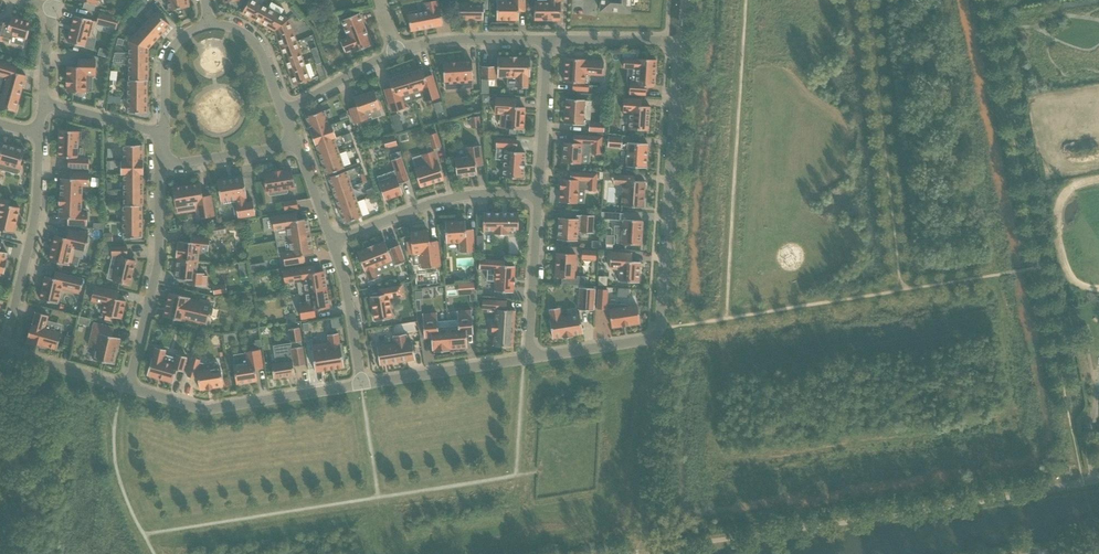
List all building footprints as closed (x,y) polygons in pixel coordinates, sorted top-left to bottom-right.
[(84,2),(83,8),(94,11),(96,5),(97,5),(98,0),(78,0),(84,2)] [(169,10),(189,7),(188,0),(168,0),(169,10)] [(253,0),(249,0),(242,13),(260,22),(268,8),(253,0)] [(410,14),(407,15),(410,31),(443,25),(440,9),(439,9),(437,0),(425,2),(426,11),(415,13),(415,11),(409,12),(410,14)] [(458,9),(458,20),(483,20),(483,9),(488,9),(488,0),(478,0),(478,3),(458,3),(458,9)] [(496,1),(497,1),(497,20),(518,20),(518,11),(525,11),(525,0),(496,0),(496,1)] [(560,0),(534,0),(534,20),(560,20),(560,0)] [(600,10),(629,12),(630,0),(601,0),(600,10)] [(137,4),(131,11),(138,17),(141,14),(141,7),(137,4)] [(289,8),(295,14),(299,11),(294,5),(289,8)] [(289,19),(268,8),(260,22),(275,31),(289,19)] [(304,17),(299,11),(295,14),(300,20),(304,17)] [(145,24),(159,37),(169,25),(170,25),(156,12),(155,13),(145,24)] [(340,40),(341,42),(345,53),(353,50),(354,52),(372,45),(359,13),(341,20),(348,37),(340,40)] [(99,14),(97,22),(110,25),(111,22),(117,24),(116,27),(117,27),(119,19),(99,14)] [(75,15),(68,42),(85,47),(87,36),(91,37),(91,35),(95,21),(91,20),(75,15)] [(2,41),(3,41),(10,43),(10,42),(24,46),(26,38),(27,39),(31,23),(11,17),(9,25),(7,24),(8,23),(0,21),(0,41),(2,41)] [(281,47),(296,41),(289,19),(275,31),(281,47)] [(129,41),(148,49),(159,37),(145,24),(129,41)] [(148,64),(148,49),(129,41),(129,51),(129,57),(113,56),(113,64),(129,64),(148,64)] [(287,66),(303,60),(296,41),(281,47),(287,66)] [(107,49),(100,47),(98,54),(105,55),(107,49)] [(528,88),(528,77),(530,77),(530,58),(517,58),(517,57),(510,57),(510,58),(497,57),(497,76),(508,77),(508,88),(528,88)] [(604,61),(586,60),(586,59),(565,58),(564,82),(573,83),(572,90),(588,91),(589,83),(584,83),(585,74),(603,75),(604,61)] [(630,81),(629,94),(646,95),(646,86),(654,87),(656,60),(637,58),(637,59),(624,58),(623,68),(636,68),(635,82),(630,81)] [(67,92),(86,92),(86,77),(93,77),(95,77),(95,75),(96,75),(96,60),(78,59),(78,67),(67,66),(67,78),(66,78),(66,85),(67,85),(67,92)] [(0,60),(0,76),(7,78),(0,103),(0,107),(15,111),(26,75),(16,72),(18,65),(0,60)] [(310,79),(305,65),(303,60),(287,66),(294,85),(310,79)] [(473,80),(472,61),(443,63),(444,82),(459,81),(459,89),(473,88),(472,80),(473,80)] [(129,64),(129,80),(147,80),(147,81),(148,81),(148,64),(129,64)] [(482,80),(495,80),(495,66),(482,66),(482,80)] [(421,89),(425,102),(439,98),(432,74),(425,76),(422,68),(405,73),(411,92),(421,89)] [(405,108),(401,96),(411,92),(405,73),(388,79),(391,87),(384,89),(391,112),(405,108)] [(128,96),(147,96),(147,81),(147,80),(129,80),(128,80),(128,96)] [(356,106),(349,108),(355,123),(368,118),(372,116),(370,112),(381,108),(374,90),(353,98),(356,106)] [(147,96),(128,96),(128,112),(147,113),(147,112),(147,96)] [(516,107),(516,98),(495,97),(494,113),(501,113),(500,116),(508,117),(507,128),(505,128),(523,129),(525,107),(516,107)] [(649,130),(649,129),(648,129),(650,107),(650,106),(641,106),(641,99),(624,98),(623,112),(629,112),(629,128),(628,128),(628,129),(649,130)] [(589,124),(588,131),(604,132),(604,123),(590,122),(590,117),(583,117),(585,100),(566,99),(565,124),(583,125),(583,123),(589,124)] [(438,113),(444,111),(442,102),(435,104),(438,113)] [(329,126),(324,110),(306,117),(311,132),(312,132),(329,126)] [(470,117),(472,128),(480,127),(479,116),(470,117)] [(312,132),(311,132),(310,132),(315,145),(316,144),(333,138),(334,138),(336,137),(332,125),(329,126),(312,132)] [(78,131),(60,130),(59,157),(69,157),(68,167),(89,168),(89,158),(85,158),(77,158),(78,143),(81,143),(81,132),(78,132),(78,131)] [(414,168),(420,187),(444,179),(438,161),(437,161),(433,149),(441,146),(436,132),(428,135),(431,143),(426,144),(428,152),(422,154),(425,162),(415,165),(416,168),(414,168)] [(563,142),(562,162),(581,164),(581,152),(592,153),(592,154),(601,154),(602,137),(574,135),(573,143),(563,142)] [(385,148),(397,145),(395,136),(383,140),(385,148)] [(627,150),(626,167),(646,168),(646,167),(647,144),(648,144),(627,142),(627,143),(628,143),(628,144),(622,144),(622,137),(621,137),(621,138),(609,137),(608,137),(607,147),(608,147),(621,148),(621,150),(627,150)] [(334,138),(333,138),(316,144),(321,159),(339,153),(334,138)] [(503,177),(523,178),(525,152),(515,151),(515,148),(516,148),(517,139),(496,138),(496,147),(504,147),(503,177)] [(2,143),(0,149),(0,171),(1,169),(8,171),(9,166),(22,169),(25,160),(22,159),(25,150),(2,143)] [(142,161),(142,145),(123,145),(124,161),(142,161)] [(457,177),(477,175),(476,166),(483,165),(480,145),(466,147),(467,156),(454,158),(457,177)] [(384,200),(403,194),(399,183),(400,183),(408,181),(400,157),(398,152),(390,154),(392,159),(392,160),(395,170),(385,174),(387,181),(379,184),(384,200)] [(326,174),(327,174),(344,168),(339,153),(321,159),(326,174)] [(142,174),(143,174),(143,161),(142,161),(124,161),(121,161),(121,174),(124,174),(142,174)] [(273,172),(263,174),(266,193),(268,192),(268,195),(270,196),(276,195),(278,193),(277,191),(295,188),(292,169),(282,171),(282,170),(273,171),(273,172)] [(328,177),(334,192),(351,186),(346,171),(328,177)] [(59,197),(59,198),(82,199),(82,185),(89,186),(90,173),(70,172),(70,178),(61,178),(60,197),(59,197)] [(560,188),(559,202),(577,203),(578,189),(588,190),(596,191),(597,173),(570,172),(570,179),(561,179),(561,182),(560,182),(560,188)] [(124,174),(124,190),(142,190),(142,174),(124,174)] [(621,206),(643,207),(645,181),(634,180),(635,176),(614,175),(613,177),(614,177),(614,175),(623,176),(621,206)] [(217,181),(222,208),(236,206),(238,218),(255,215),(253,201),(246,202),(245,198),(247,197),(243,177),(217,181)] [(210,195),(203,196),(200,184),(173,188),(176,207),(188,205),(189,211),(198,209),(199,218),(214,216),(210,195)] [(339,207),(357,201),(351,186),(334,192),(339,207)] [(373,188),(367,190),(372,203),(378,200),(373,188)] [(124,205),(142,205),(142,206),(143,206),(142,190),(124,190),(124,205)] [(9,205),(10,201),(0,198),(0,230),(13,233),(20,207),(9,205)] [(81,209),(82,199),(59,198),(59,204),(60,204),(59,218),(68,218),(68,225),(87,225),(88,212),(87,212),(87,209),(81,209)] [(365,199),(359,201),(363,215),(369,213),(365,199)] [(298,208),(297,200),(283,202),(285,210),(298,208)] [(357,201),(339,207),(344,223),(362,217),(357,201)] [(142,221),(142,206),(142,205),(124,205),(123,205),(123,221),(142,221)] [(484,231),(492,231),(492,234),(509,234),(509,231),(518,231),(518,212),(507,212),(502,212),(484,212),(483,212),(483,231),(484,231)] [(310,236),(307,218),(297,220),(296,213),(272,217),(274,230),(275,230),(276,241),(287,239),(310,236)] [(557,239),(557,240),(577,241),(577,240),(578,229),(580,229),(580,232),(593,233),(593,232),(594,216),(594,215),(581,215),(576,215),(576,219),(558,217),(558,218),(559,218),(557,239)] [(641,245),(642,221),(623,219),(622,227),(615,226),(614,234),(618,234),(617,242),(621,243),(621,244),(641,245)] [(123,221),(123,238),(142,237),(142,221),(123,221)] [(466,230),(465,221),(445,222),(446,243),(459,242),(460,252),(474,251),(473,229),(466,230)] [(226,232),(224,225),(211,227),(212,234),(226,232)] [(80,230),(79,232),(68,229),(66,238),(55,235),(49,261),(68,265),(68,264),(71,265),(71,264),(73,256),(75,257),(77,249),(84,251),(85,251),(89,234),(88,234),(88,232),(80,230)] [(411,241),(407,241),(408,255),(411,254),(420,253),(421,264),(422,268),(440,266),(437,241),(429,241),(428,230),(410,232),(411,241)] [(103,233),(103,241),(112,241),(112,233),(103,233)] [(177,258),(177,259),(198,261),(199,251),(208,251),(210,236),(191,234),(190,242),(179,241),(179,242),(177,242),(176,258),(177,258)] [(287,239),(289,251),(283,252),(285,265),(305,262),(304,255),(313,254),(310,236),(287,239)] [(365,271),(369,281),(378,277),(374,267),(394,259),(396,265),(405,261),(398,245),(390,248),(391,250),(388,251),(384,241),(373,245),(368,247),(357,252),(364,271),(365,271)] [(113,281),(129,285),(135,260),(126,258),(126,255),(127,255),(127,247),(112,247),(112,255),(113,255),(111,263),(117,264),(113,281)] [(596,251),(582,250),(581,259),(596,260),(596,251)] [(619,281),(638,282),(640,262),(631,261),(632,253),(611,252),(610,268),(619,269),(619,281)] [(556,253),(555,277),(574,278),(574,270),(576,270),(576,263),(575,263),(575,254),(556,253)] [(197,272),(198,261),(177,259),(175,278),(188,279),(188,284),(206,286),(207,276),(204,275),(204,273),(197,272)] [(513,292),(513,284),(514,284),(515,278),(514,278),(514,266),(504,265),(504,261),(479,259),(479,269),(488,269),(487,280),(495,281),(495,291),(513,292)] [(297,281),(299,293),(299,294),(306,293),(305,292),(326,289),(324,271),(315,272),(314,265),(283,270),(284,283),(297,281)] [(430,284),(441,283),(440,271),(429,271),(430,284)] [(40,299),(58,303),(61,289),(70,291),(70,288),(80,291),(83,278),(55,272),(54,278),(45,276),(40,299)] [(475,282),(459,283),(459,295),(468,294),(468,290),(475,290),(475,282)] [(227,292),(226,284),(213,286),(214,294),(227,292)] [(122,319),(126,301),(117,299),(119,291),(95,285),(91,301),(104,304),(102,314),(105,315),(104,319),(113,321),(114,317),(122,319)] [(371,296),(375,321),(392,318),(389,298),(402,295),(401,285),(379,289),(380,295),(371,296)] [(580,287),(578,309),(592,310),(594,288),(580,287)] [(329,308),(326,289),(305,292),(306,293),(307,301),(299,303),(300,306),(299,306),(301,319),(315,317),(314,310),(329,308)] [(628,306),(628,304),(607,303),(607,290),(598,289),(597,309),(606,309),(606,308),(609,308),(609,309),(612,328),(622,326),(628,325),(640,323),(637,305),(628,306)] [(170,293),(169,294),(164,316),(185,321),(185,319),(207,324),(211,305),(190,299),(190,297),(170,293)] [(493,345),(513,347),(515,310),(506,310),(506,301),(482,299),(482,309),(483,305),(493,306),(493,310),(495,310),(494,321),(492,320),(491,334),(493,334),(493,345)] [(580,315),(561,318),(559,308),(549,309),(551,319),(549,319),(552,338),(563,336),(563,338),(572,337),(572,335),(583,333),(580,315)] [(447,320),(447,327),(448,327),(450,349),(467,348),(466,334),(473,334),(471,310),(456,311),(457,320),(447,320)] [(29,341),(28,343),(45,348),(46,346),(57,349),(61,332),(45,327),(47,318),(48,315),(36,312),(32,324),(27,341),(29,341)] [(448,327),(447,327),(438,328),(436,312),(422,314),(424,338),(431,337),(432,350),(434,350),(434,352),(449,351),(449,349),(450,349),(448,327)] [(285,314),(287,323),(295,322),(294,313),(285,314)] [(91,318),(80,315),(78,322),(89,325),(91,318)] [(332,327),(341,326),(340,317),(331,318),(332,327)] [(114,364),(120,338),(112,336),(114,327),(94,322),(88,346),(95,348),(93,359),(114,364)] [(305,364),(299,327),(289,329),(292,348),(274,351),(276,364),(271,364),(273,378),(295,375),(293,365),(294,365),(295,366),(305,364)] [(312,350),(315,372),(344,367),(341,346),(340,346),(338,333),(328,334),(330,348),(320,349),(319,344),(312,345),(312,350)] [(415,359),(412,341),(407,342),(406,334),(393,336),(394,344),(376,346),(379,365),(415,359)] [(72,337),(65,336),(64,343),(70,344),(72,337)] [(183,371),(187,357),(177,354),(174,364),(163,361),(166,350),(156,347),(153,358),(152,357),(147,375),(173,382),(176,370),(183,371)] [(233,364),(236,384),(257,381),(255,369),(263,368),(260,349),(245,352),(246,360),(235,361),(235,364),(233,364)] [(220,367),(205,369),(204,364),(199,362),(200,359),(192,357),(187,376),(195,378),(195,377),(198,378),(199,390),(207,389),(212,388),(223,386),(220,367)]
